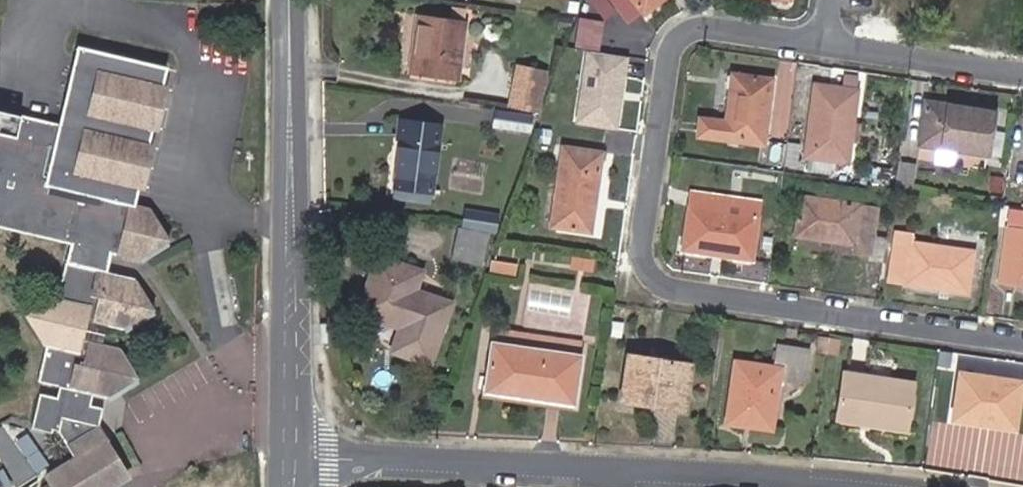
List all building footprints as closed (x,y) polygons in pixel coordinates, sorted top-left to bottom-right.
[(605,0),(592,0),(591,1),(605,18),(614,11),(605,0)] [(627,24),(641,11),(643,14),(660,0),(609,0),(627,24)] [(450,17),(416,13),(409,73),(457,78),(466,9),(451,7),(450,17)] [(604,23),(581,19),(576,46),(600,50),(604,23)] [(627,56),(583,49),(571,121),(615,128),(627,56)] [(165,74),(76,54),(58,132),(0,119),(0,235),(70,251),(59,301),(23,319),(46,356),(39,387),(57,392),(54,403),(38,399),(29,433),(50,438),(51,432),(58,435),(73,459),(43,477),(49,486),(125,486),(129,485),(108,447),(109,446),(97,431),(102,414),(83,409),(86,399),(110,405),(140,386),(121,354),(89,347),(85,346),(89,327),(94,328),(123,334),(156,315),(136,285),(106,278),(110,260),(138,266),(169,247),(149,216),(134,212),(165,74)] [(511,109),(538,113),(544,71),(518,67),(511,109)] [(770,79),(732,75),(726,121),(700,117),(698,137),(762,144),(767,104),(770,79)] [(853,93),(815,88),(806,157),(844,162),(853,93)] [(992,113),(925,104),(919,145),(985,155),(989,128),(992,113)] [(532,116),(495,110),(493,127),(530,132),(532,116)] [(430,194),(440,125),(396,119),(393,141),(398,142),(392,188),(430,194)] [(989,128),(985,155),(1000,157),(1004,130),(989,128)] [(603,152),(551,146),(548,168),(559,170),(552,228),(590,233),(603,152)] [(915,164),(897,161),(893,186),(912,189),(915,164)] [(888,171),(877,170),(875,184),(886,185),(888,171)] [(870,252),(876,208),(860,205),(862,190),(818,184),(816,199),(801,196),(795,234),(856,243),(855,251),(870,252)] [(430,194),(392,188),(391,197),(429,202),(430,194)] [(757,202),(691,193),(684,248),(749,258),(757,202)] [(499,212),(464,208),(462,227),(496,232),(499,212)] [(486,231),(458,227),(454,256),(482,260),(486,231)] [(1000,283),(1020,286),(1022,275),(1022,230),(1008,227),(1000,283)] [(966,290),(974,232),(941,228),(938,245),(913,241),(914,233),(896,230),(889,279),(966,290)] [(592,272),(594,258),(571,255),(569,268),(592,272)] [(420,271),(377,257),(358,311),(401,325),(393,348),(428,361),(449,300),(415,289),(420,271)] [(516,262),(491,259),(489,273),(514,276),(516,262)] [(623,322),(608,320),(606,336),(621,338),(623,322)] [(89,347),(94,328),(89,327),(85,346),(89,347)] [(580,342),(495,330),(487,393),(572,405),(580,342)] [(826,354),(828,337),(818,336),(815,352),(826,354)] [(839,339),(828,337),(826,354),(836,355),(839,339)] [(728,423),(743,425),(745,414),(770,417),(775,379),(803,383),(807,350),(779,346),(776,367),(736,362),(728,423)] [(689,364),(630,356),(623,401),(682,410),(689,364)] [(911,380),(846,371),(839,419),(904,428),(911,380)] [(1014,417),(1019,381),(959,374),(953,420),(989,425),(991,413),(1014,417)] [(1014,417),(991,413),(989,425),(1013,428),(1014,417)] [(770,417),(745,414),(743,425),(769,428),(770,417)] [(44,466),(11,418),(0,425),(0,453),(20,482),(44,466)]
